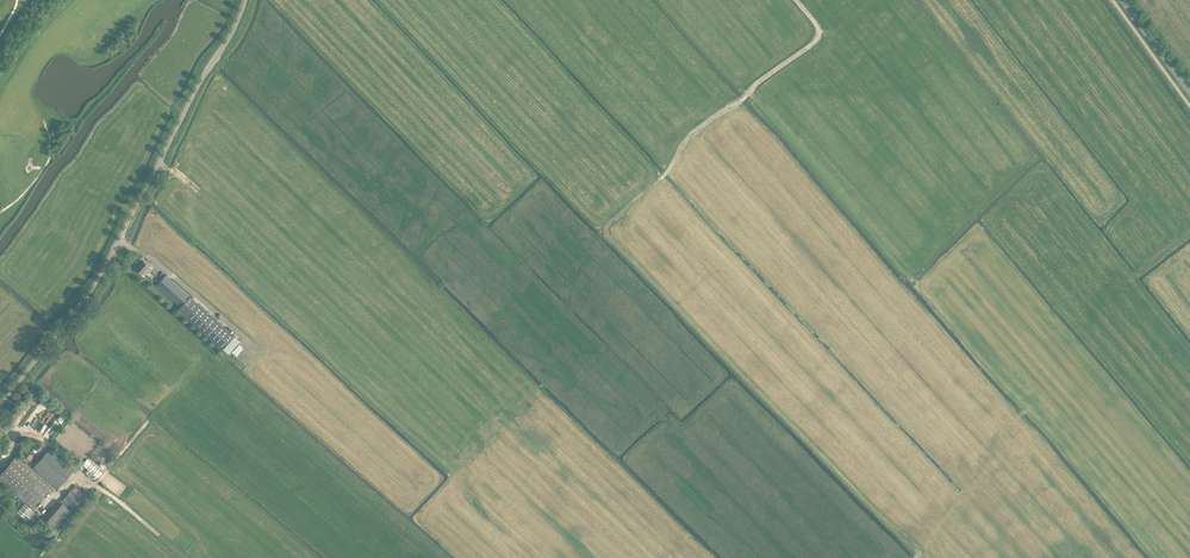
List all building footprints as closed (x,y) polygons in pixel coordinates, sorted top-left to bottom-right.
[(207,90),(214,90),(219,82),(215,79),(207,90)] [(148,265),(142,260),(135,269),(141,274),(148,265)] [(166,274),(157,285),(181,307),(190,296),(166,274)] [(178,309),(228,353),(241,340),(190,296),(181,307),(178,309)] [(41,402),(33,413),(39,417),(47,406),(41,402)] [(55,421),(60,425),(66,416),(60,413),(55,421)] [(33,467),(57,489),(73,470),(49,449),(33,467)] [(32,451),(27,458),(30,460),(35,454),(32,451)] [(32,509),(52,486),(31,469),(16,456),(0,474),(0,481),(32,509)] [(82,464),(96,478),(101,472),(86,459),(82,464)] [(65,497),(75,505),(80,499),(70,490),(65,497)] [(104,499),(115,504),(117,501),(106,495),(104,499)] [(45,519),(56,528),(71,510),(60,501),(45,519)] [(26,514),(30,518),(33,521),(36,518),(33,515),(35,513),(30,509),(31,509),(24,503),(17,511),(24,517),(26,514)]
